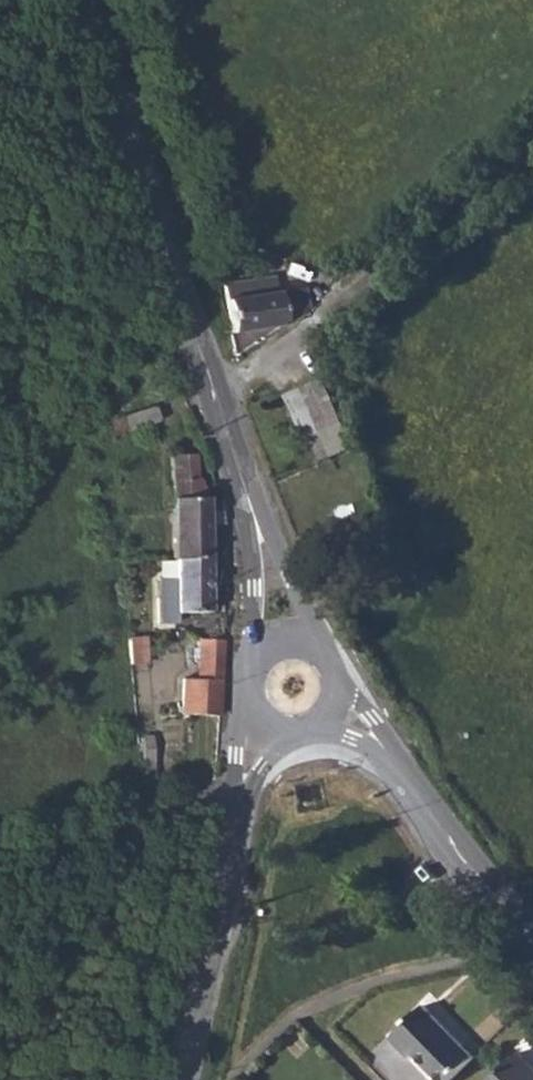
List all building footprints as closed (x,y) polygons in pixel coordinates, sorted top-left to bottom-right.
[(231,332),(287,322),(291,318),(301,312),(306,309),(301,290),(297,291),(296,285),(267,293),(250,295),(247,280),(223,284),(231,332)] [(313,370),(301,376),(311,401),(324,394),(313,370)] [(118,376),(111,381),(117,387),(122,381),(118,376)] [(154,409),(125,418),(128,432),(157,424),(154,409)] [(170,456),(170,560),(172,560),(209,558),(206,501),(198,480),(195,479),(192,457),(170,456)] [(177,614),(210,614),(209,558),(172,560),(173,580),(157,581),(159,625),(177,624),(177,614)] [(186,720),(219,721),(224,644),(200,643),(197,685),(188,686),(186,720)] [(435,1079),(447,1079),(471,1056),(422,1005),(386,1039),(405,1059),(410,1054),(435,1079)] [(517,1052),(488,1079),(532,1079),(532,1070),(517,1052)]
